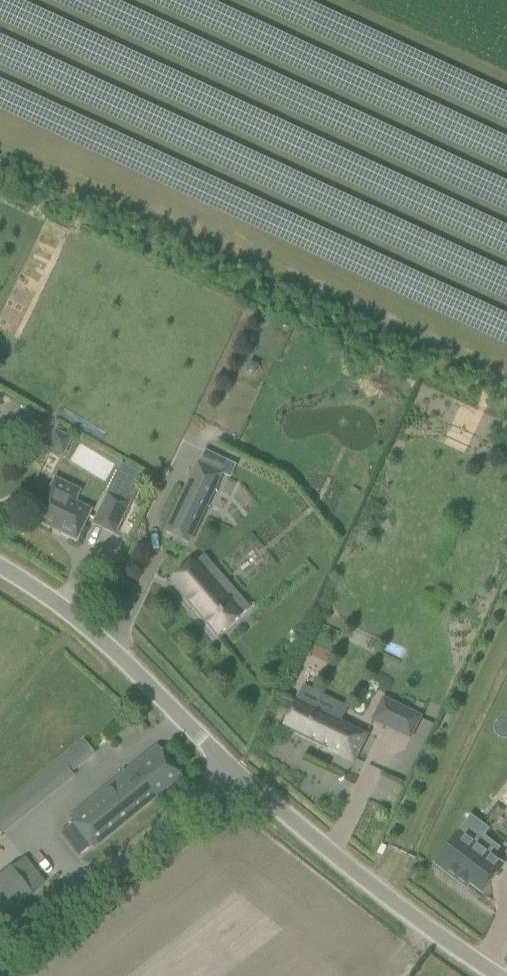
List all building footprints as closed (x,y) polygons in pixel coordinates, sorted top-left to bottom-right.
[(250,361),(246,369),(253,373),(257,364),(250,361)] [(46,445),(62,453),(70,437),(54,429),(46,445)] [(170,519),(195,531),(222,474),(197,462),(170,519)] [(54,480),(35,520),(76,540),(91,510),(74,502),(79,491),(54,480)] [(115,533),(123,515),(124,516),(131,503),(108,492),(93,523),(115,533)] [(195,560),(169,582),(217,637),(249,608),(212,566),(205,572),(195,560)] [(372,720),(386,727),(396,705),(382,698),(372,720)] [(366,735),(295,700),(282,727),(352,762),(366,735)] [(0,808),(0,829),(4,833),(75,775),(73,773),(95,753),(84,740),(0,808)] [(78,856),(79,855),(91,845),(93,847),(182,776),(157,745),(66,818),(72,825),(60,834),(78,856)] [(468,883),(481,893),(503,865),(491,856),(497,848),(481,837),(475,845),(459,832),(435,864),(465,888),(468,883)] [(45,883),(25,857),(0,877),(0,919),(45,883)]
